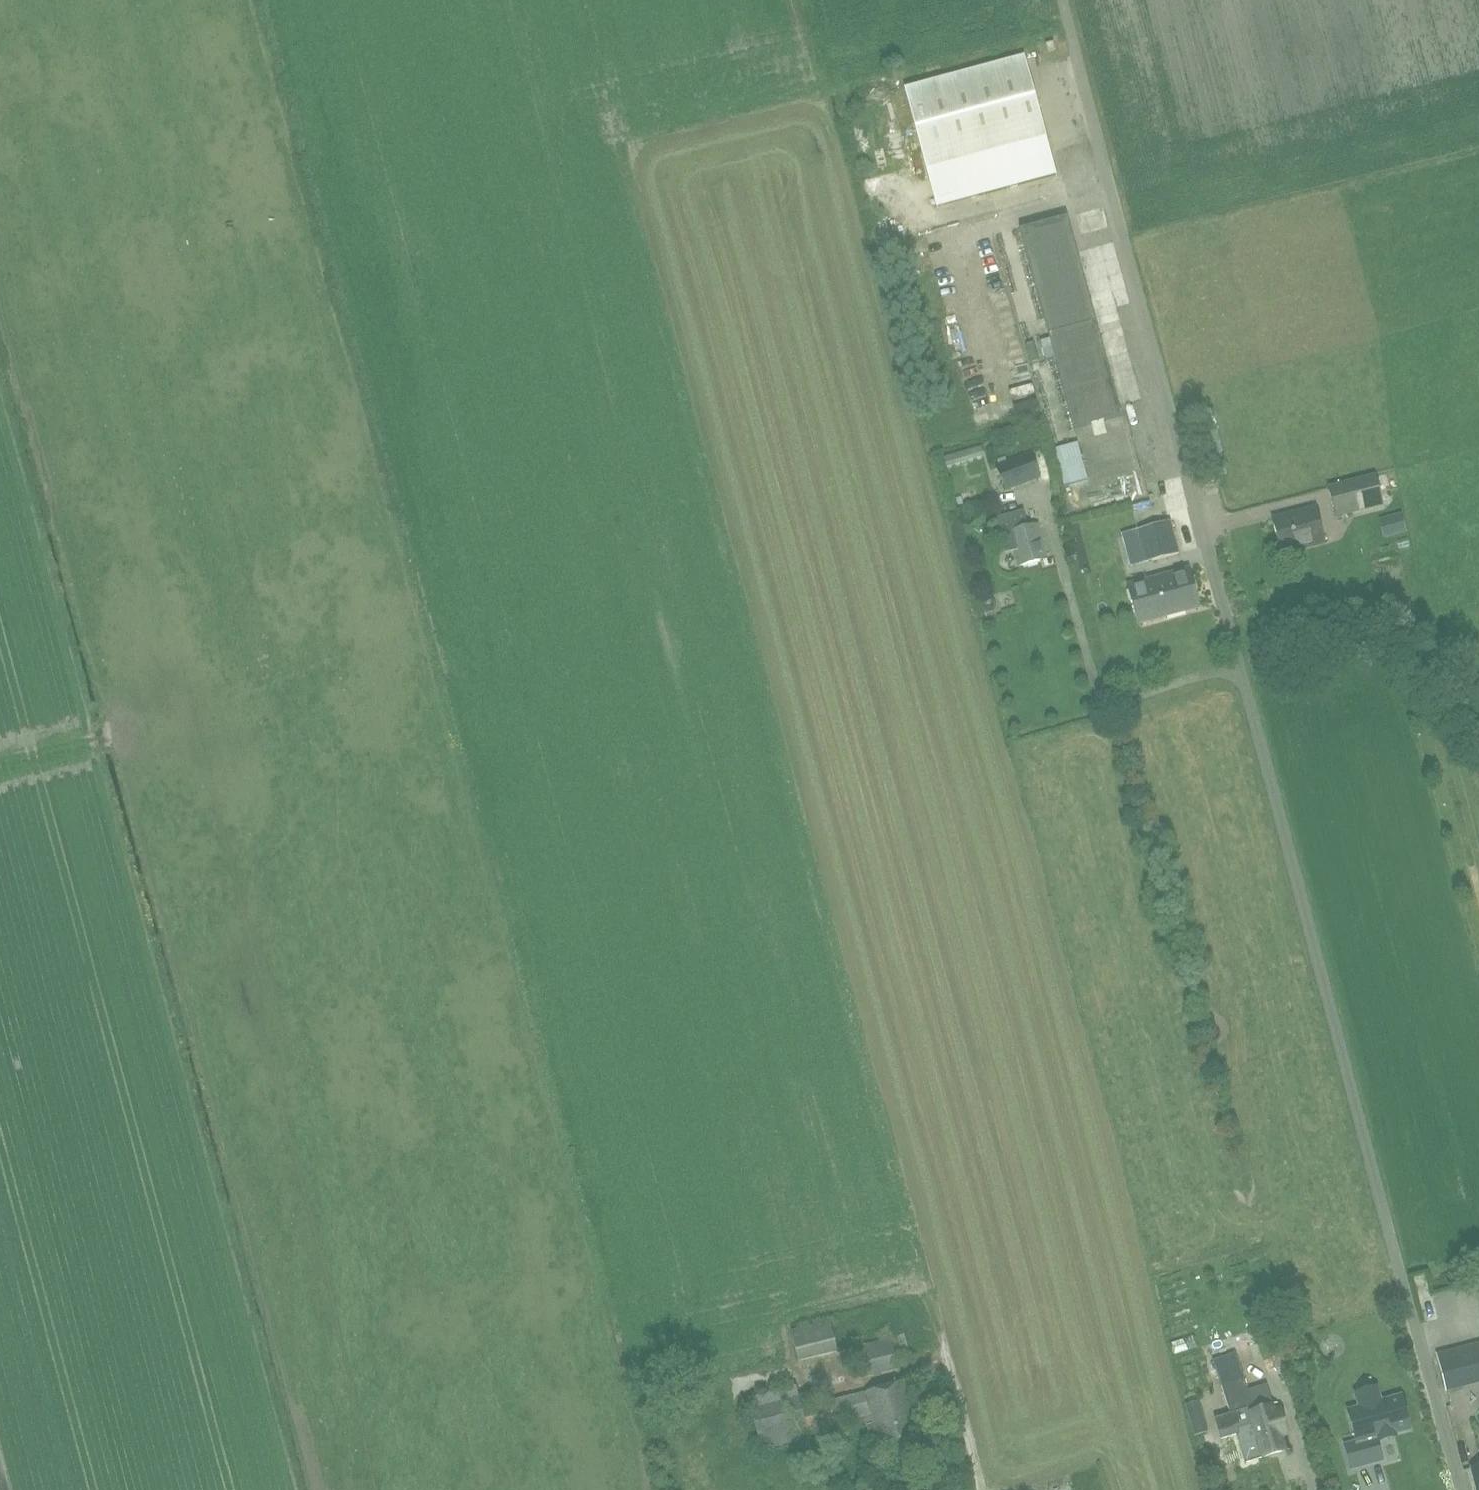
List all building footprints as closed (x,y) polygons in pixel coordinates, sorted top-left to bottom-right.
[(1053,55),(1060,53),(1058,45),(1051,47),(1053,55)] [(910,92),(931,171),(1050,139),(1029,60),(910,92)] [(1079,432),(1125,419),(1071,220),(1024,233),(1079,432)] [(981,447),(941,459),(945,470),(984,457),(981,447)] [(1005,492),(1041,479),(1031,453),(994,466),(1005,492)] [(1328,488),(1330,498),(1335,517),(1382,506),(1374,477),(1328,488)] [(1272,520),(1276,537),(1281,556),(1324,545),(1315,509),(1272,520)] [(1006,552),(1014,550),(1018,566),(1047,559),(1038,523),(1028,526),(1024,511),(997,517),(1006,552)] [(1169,521),(1137,530),(1146,563),(1179,553),(1169,521)] [(1139,625),(1198,609),(1188,570),(1128,586),(1139,625)] [(791,1329),(793,1341),(799,1362),(838,1353),(834,1332),(832,1321),(791,1329)] [(890,1337),(853,1346),(859,1373),(897,1364),(890,1337)] [(1439,1354),(1447,1385),(1478,1377),(1478,1344),(1439,1354)] [(1254,1414),(1251,1403),(1244,1378),(1222,1385),(1231,1414),(1214,1419),(1220,1440),(1237,1435),(1245,1463),(1289,1449),(1276,1407),(1254,1414)] [(882,1457),(924,1446),(905,1380),(807,1408),(813,1429),(868,1413),(870,1423),(864,1425),(868,1440),(876,1437),(882,1457)] [(761,1453),(812,1440),(795,1384),(748,1397),(761,1453)] [(1352,1469),(1385,1460),(1379,1440),(1410,1431),(1400,1397),(1380,1403),(1378,1398),(1360,1403),(1361,1408),(1349,1411),(1358,1442),(1345,1446),(1352,1469)] [(1194,1436),(1197,1435),(1209,1432),(1200,1402),(1188,1405),(1185,1406),(1194,1436)]
